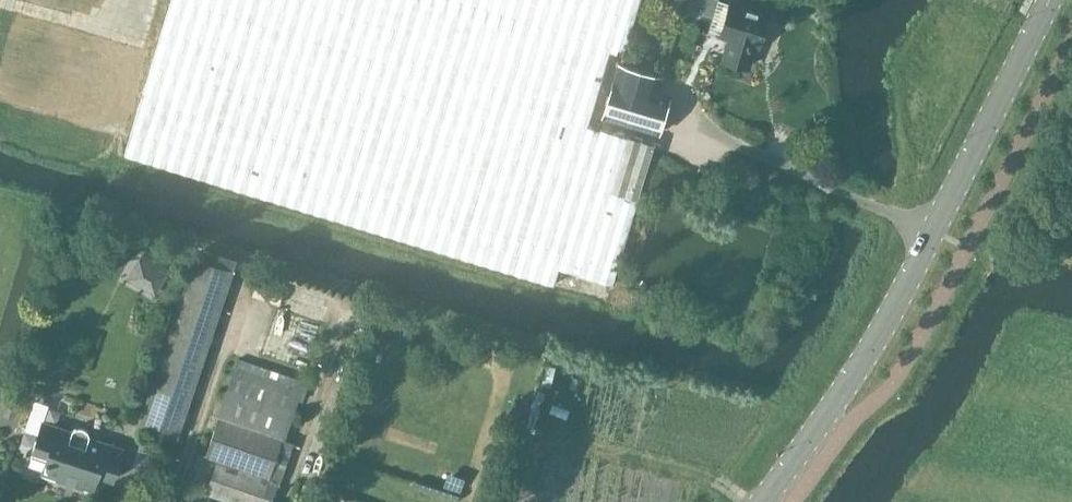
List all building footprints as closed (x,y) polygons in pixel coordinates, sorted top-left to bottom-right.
[(125,153),(555,282),(565,254),(618,271),(644,178),(564,153),(591,57),(622,65),(641,0),(172,0),(125,153)] [(689,8),(714,16),(719,0),(692,0),(689,8)] [(759,47),(768,17),(769,15),(729,3),(718,37),(727,40),(721,59),(749,68),(755,45),(759,47)] [(619,64),(602,117),(659,135),(671,98),(668,98),(658,94),(664,77),(619,64)] [(194,259),(139,424),(175,435),(174,437),(177,438),(233,271),(237,260),(198,247),(194,259)] [(155,269),(144,289),(155,295),(167,275),(155,269)] [(257,284),(253,296),(278,305),(282,292),(257,284)] [(309,383),(238,358),(228,388),(231,389),(207,455),(219,459),(208,492),(235,501),(273,501),(293,443),(285,441),(299,400),(303,402),(309,383)] [(552,382),(556,367),(547,365),(544,380),(552,382)] [(35,401),(26,429),(39,433),(33,451),(48,457),(43,473),(94,489),(98,475),(114,480),(124,449),(90,438),(90,433),(88,431),(86,429),(82,428),(79,427),(76,428),(72,430),(43,420),(48,405),(35,401)] [(511,411),(507,424),(522,428),(525,415),(511,411)] [(453,474),(449,487),(460,491),(465,478),(453,474)] [(299,499),(308,501),(312,501),(317,489),(304,484),(299,499)]
